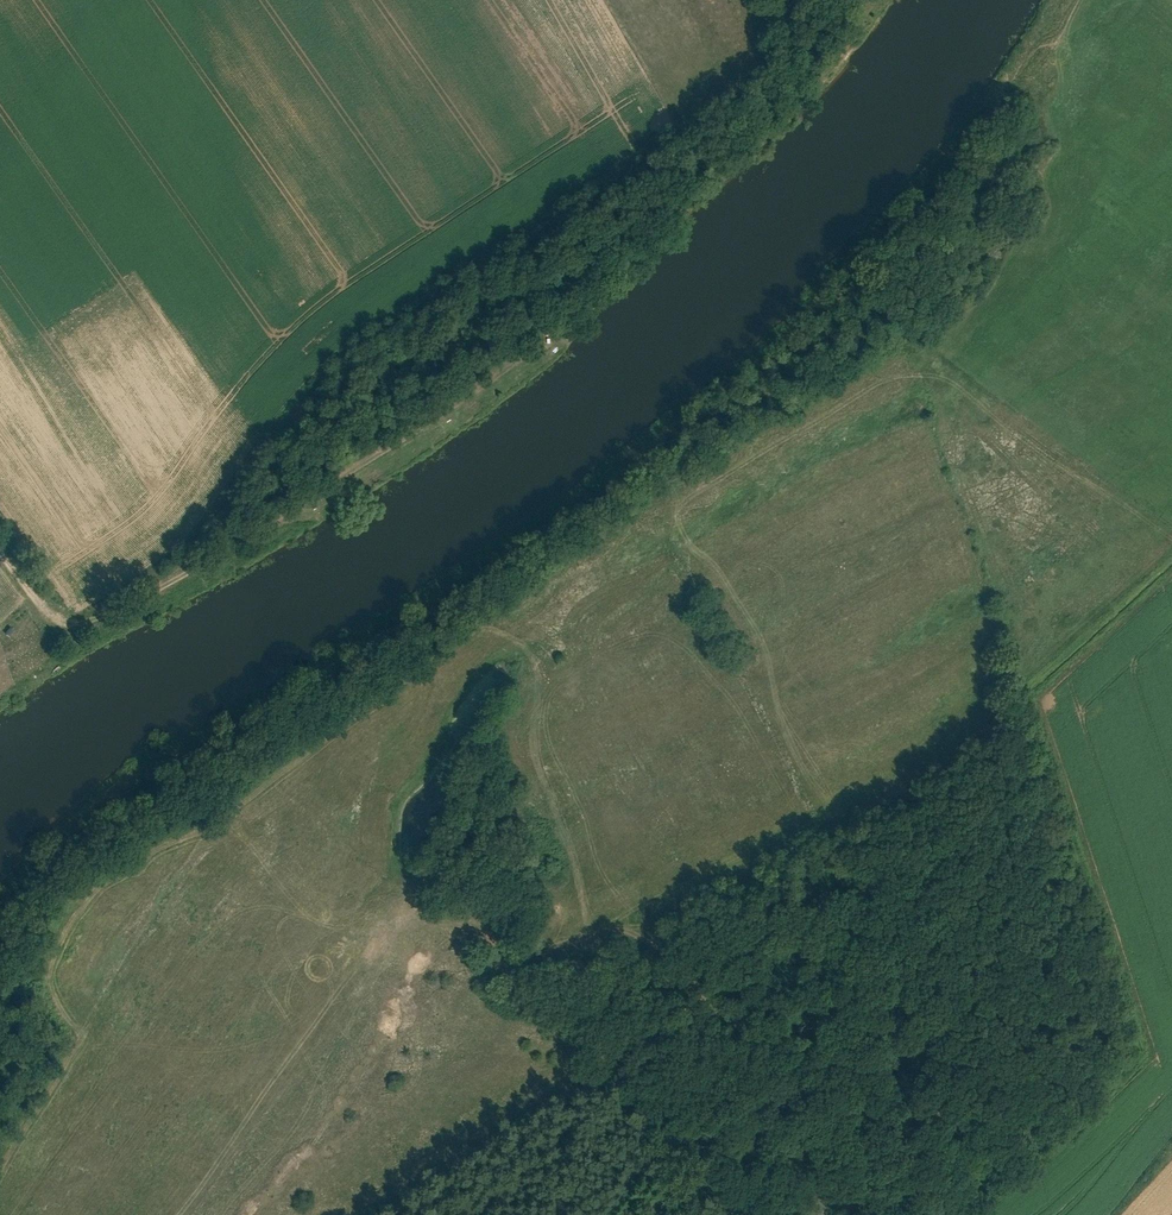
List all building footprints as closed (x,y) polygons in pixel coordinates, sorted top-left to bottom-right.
[(806,1204),(816,1214),(825,1214),(832,1208),(817,1194),(806,1204)]
